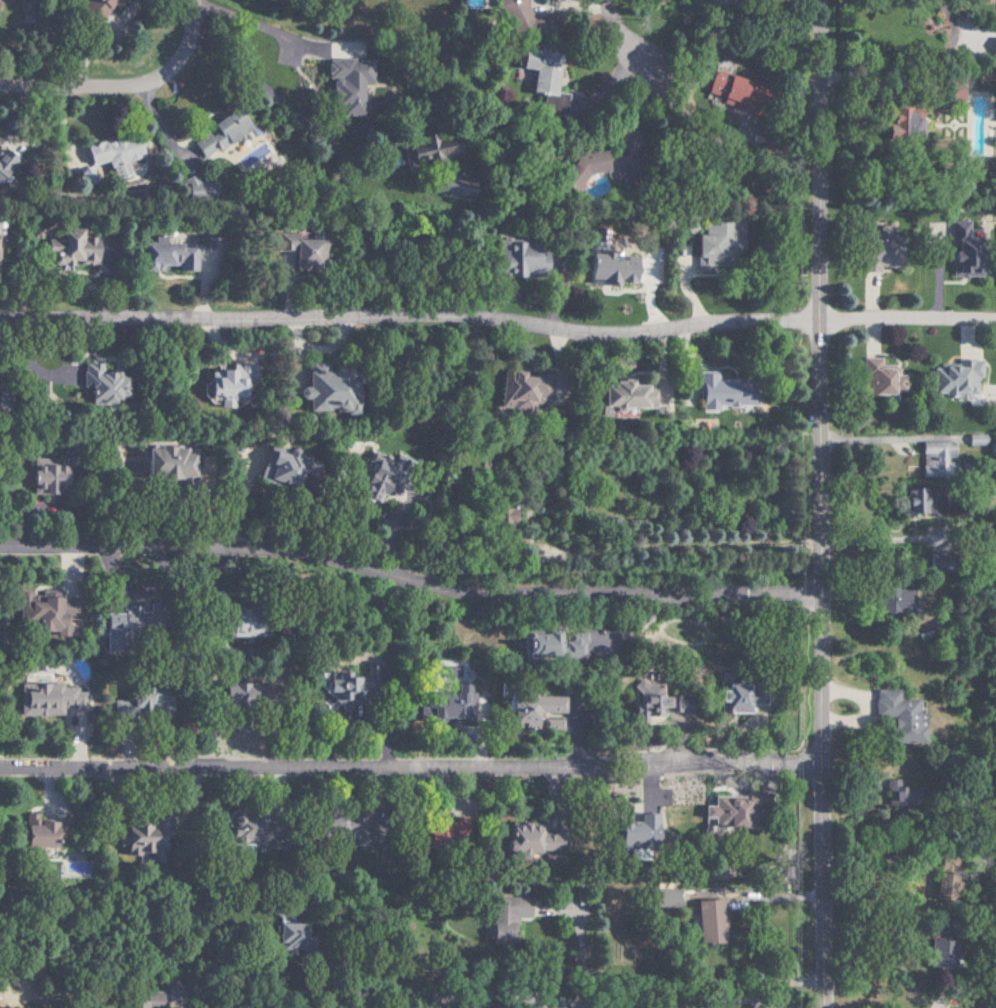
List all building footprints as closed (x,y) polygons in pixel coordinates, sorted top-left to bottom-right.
[(107,0),(82,0),(72,17),(92,28),(107,0)] [(523,0),(496,0),(507,34),(531,26),(523,0)] [(341,116),(362,116),(362,80),(372,80),(372,61),(328,60),(328,108),(341,108),(341,116)] [(704,95),(744,107),(751,83),(711,71),(704,95)] [(945,103),(961,104),(961,83),(945,83),(945,103)] [(915,107),(884,107),(884,139),(915,140),(915,107)] [(186,141),(199,160),(244,130),(231,111),(186,141)] [(449,161),(448,136),(416,137),(416,146),(406,147),(407,163),(449,161)] [(136,138),(121,143),(119,137),(83,149),(89,167),(106,161),(112,181),(130,175),(126,162),(141,156),(136,138)] [(572,189),(571,179),(603,174),(599,151),(569,156),(570,166),(555,169),(559,191),(572,189)] [(966,221),(948,221),(950,277),(973,276),(972,240),(967,240),(966,221)] [(704,224),(704,236),(695,236),(695,271),(713,271),(713,259),(730,259),(730,223),(704,224)] [(94,266),(94,239),(76,239),(76,230),(52,229),(52,236),(42,236),(42,255),(47,255),(47,265),(94,266)] [(861,273),(877,273),(878,266),(890,266),(891,230),(862,229),(861,273)] [(293,240),(293,233),(271,233),(271,252),(288,251),(288,268),(311,267),(311,261),(318,261),(318,240),(293,240)] [(193,272),(193,247),(158,246),(159,237),(148,236),(147,244),(136,243),(136,272),(149,272),(149,270),(158,271),(158,265),(173,266),(173,272),(193,272)] [(523,277),(524,273),(546,273),(547,255),(538,255),(538,244),(497,243),(496,276),(523,277)] [(634,284),(635,255),(585,254),(585,283),(634,284)] [(862,394),(903,395),(903,376),(898,376),(898,366),(880,366),(880,359),(863,359),(862,394)] [(980,361),(962,361),(962,366),(932,366),(932,397),(969,397),(969,394),(975,394),(975,378),(980,378),(980,361)] [(124,402),(123,373),(101,374),(101,363),(80,364),(81,388),(89,387),(89,403),(124,402)] [(205,372),(205,399),(218,399),(218,408),(233,408),(233,399),(246,399),(246,366),(229,366),(229,372),(205,372)] [(498,408),(531,415),(539,378),(504,372),(498,408)] [(699,410),(719,410),(719,406),(754,405),(754,397),(746,397),(746,390),(739,390),(739,379),(717,379),(717,372),(698,372),(699,410)] [(302,412),(326,412),(344,411),(343,387),(329,387),(328,373),(297,374),(298,401),(301,400),(302,412)] [(965,445),(982,445),(982,434),(965,434),(965,445)] [(950,459),(951,442),(920,441),(919,477),(945,477),(945,459),(950,459)] [(192,456),(180,456),(180,448),(143,447),(143,476),(159,476),(159,485),(191,485),(192,456)] [(262,479),(296,485),(302,453),(268,447),(262,479)] [(375,502),(378,490),(390,493),(396,469),(385,466),(387,458),(367,453),(357,497),(375,502)] [(64,489),(65,462),(32,461),(31,485),(37,485),(37,493),(56,494),(56,489),(64,489)] [(903,488),(904,513),(927,513),(927,487),(903,488)] [(511,506),(491,503),(487,526),(507,529),(511,506)] [(883,590),(882,613),(913,614),(914,591),(883,590)] [(16,624),(34,625),(34,631),(55,631),(55,635),(78,636),(78,618),(73,618),(73,606),(58,605),(58,592),(39,591),(39,596),(27,596),(27,592),(18,591),(16,624)] [(124,615),(106,615),(106,650),(124,651),(124,615)] [(229,624),(228,637),(251,638),(251,632),(258,632),(258,625),(229,624)] [(578,658),(579,632),(561,632),(561,645),(552,645),(552,632),(519,631),(518,657),(578,658)] [(325,679),(325,699),(357,699),(358,677),(349,677),(349,672),(338,672),(338,679),(325,679)] [(19,716),(60,716),(60,707),(84,707),(84,687),(49,687),(49,674),(24,674),(24,683),(19,683),(19,716)] [(631,722),(656,721),(656,706),(663,706),(663,697),(657,697),(657,682),(630,683),(631,722)] [(250,704),(251,683),(221,683),(221,703),(250,704)] [(417,718),(473,718),(473,684),(457,684),(457,694),(421,694),(421,706),(417,706),(417,718)] [(743,713),(744,685),(723,685),(723,690),(714,690),(714,701),(721,701),(721,712),(743,713)] [(917,700),(899,700),(899,689),(874,690),(874,717),(892,717),(892,728),(886,729),(887,743),(923,743),(923,712),(917,713),(917,700)] [(505,728),(534,728),(534,712),(558,713),(559,696),(506,695),(505,728)] [(542,728),(560,729),(560,719),(542,719),(542,728)] [(899,788),(900,779),(886,779),(886,804),(908,804),(908,788),(899,788)] [(700,818),(710,818),(710,826),(747,827),(748,798),(710,797),(710,806),(700,805),(700,818)] [(654,844),(653,813),(636,814),(636,822),(614,823),(615,845),(654,844)] [(257,817),(232,817),(231,844),(256,845),(257,817)] [(27,849),(55,847),(54,829),(57,829),(57,818),(30,820),(30,825),(26,825),(27,849)] [(524,852),(549,851),(548,823),(502,824),(503,854),(524,854),(524,852)] [(157,825),(126,826),(128,855),(159,854),(157,825)] [(654,907),(677,906),(677,889),(654,890),(654,907)] [(528,918),(529,898),(497,897),(497,905),(491,905),(490,938),(513,939),(513,917),(528,918)] [(697,944),(726,943),(724,900),(696,901),(697,944)] [(280,940),(303,941),(304,925),(281,925),(280,940)] [(163,995),(146,995),(146,1001),(137,1001),(137,1007),(163,1007),(163,995)]
